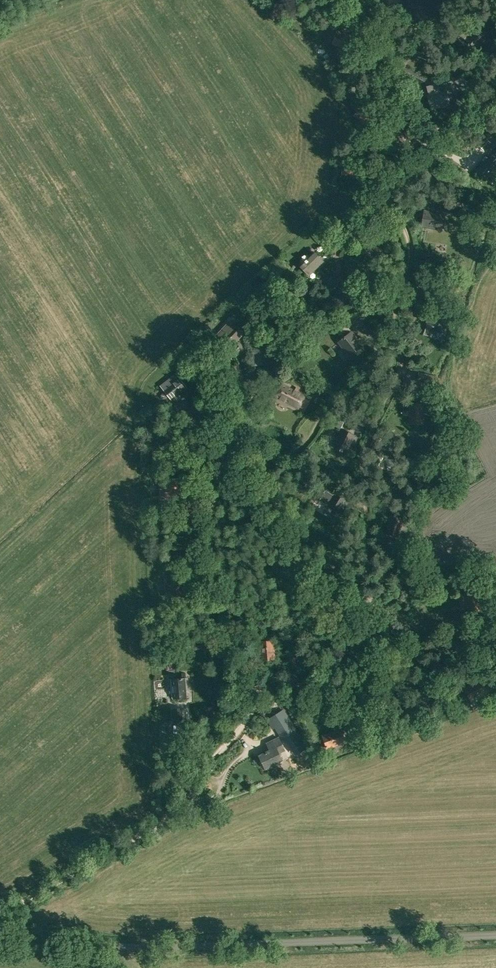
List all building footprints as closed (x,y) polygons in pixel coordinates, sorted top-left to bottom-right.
[(476,48),(488,33),(478,25),(472,33),(473,34),(467,41),(476,48)] [(365,50),(356,54),(361,65),(369,61),(365,50)] [(460,75),(453,68),(447,73),(454,81),(460,75)] [(460,75),(454,81),(467,95),(472,88),(460,75)] [(442,108),(451,105),(447,91),(446,89),(444,90),(444,92),(428,96),(431,108),(441,106),(442,108)] [(480,147),(484,150),(486,148),(490,151),(495,146),(495,144),(493,141),(495,137),(491,134),(480,147)] [(495,167),(495,159),(489,153),(486,156),(487,158),(477,169),(487,178),(495,167)] [(439,182),(447,175),(437,163),(429,169),(439,182)] [(365,169),(355,168),(355,169),(354,176),(365,177),(365,169)] [(441,230),(442,226),(444,215),(424,212),(422,224),(421,227),(441,230)] [(345,247),(353,239),(347,233),(339,241),(345,247)] [(309,275),(324,261),(315,253),(301,267),(309,275)] [(445,333),(449,320),(439,317),(438,319),(429,316),(426,327),(445,333)] [(334,324),(336,328),(346,324),(344,319),(334,324)] [(231,346),(244,332),(235,323),(222,338),(231,346)] [(350,355),(361,345),(350,332),(339,341),(350,355)] [(238,364),(230,368),(236,380),(244,376),(238,364)] [(172,399),(187,388),(179,377),(164,389),(172,399)] [(304,396),(282,384),(275,396),(298,408),(304,396)] [(423,404),(410,403),(409,422),(422,423),(423,404)] [(184,416),(175,404),(168,410),(177,422),(184,416)] [(189,420),(181,426),(186,433),(194,427),(189,420)] [(175,440),(179,437),(174,429),(169,433),(175,440)] [(348,443),(352,434),(342,430),(334,448),(345,453),(350,444),(348,443)] [(253,450),(247,442),(236,449),(241,458),(253,450)] [(348,498),(337,490),(327,506),(337,511),(340,506),(342,507),(348,498)] [(402,535),(406,516),(393,514),(390,533),(402,535)] [(268,660),(275,660),(273,641),(260,642),(261,659),(268,659),(268,660)] [(290,669),(303,668),(302,657),(289,658),(289,663),(290,663),(290,669)] [(185,689),(186,689),(185,678),(185,673),(179,673),(179,679),(175,679),(175,686),(173,686),(174,698),(186,697),(185,689)] [(174,721),(183,720),(182,708),(173,709),(174,721)] [(283,711),(268,721),(273,729),(275,728),(283,741),(285,740),(294,755),(306,747),(283,711)] [(328,749),(346,742),(342,730),(323,737),(328,749)] [(360,746),(367,744),(363,730),(355,732),(360,746)] [(279,738),(267,744),(270,751),(259,756),(265,769),(283,760),(279,753),(285,750),(279,738)]
